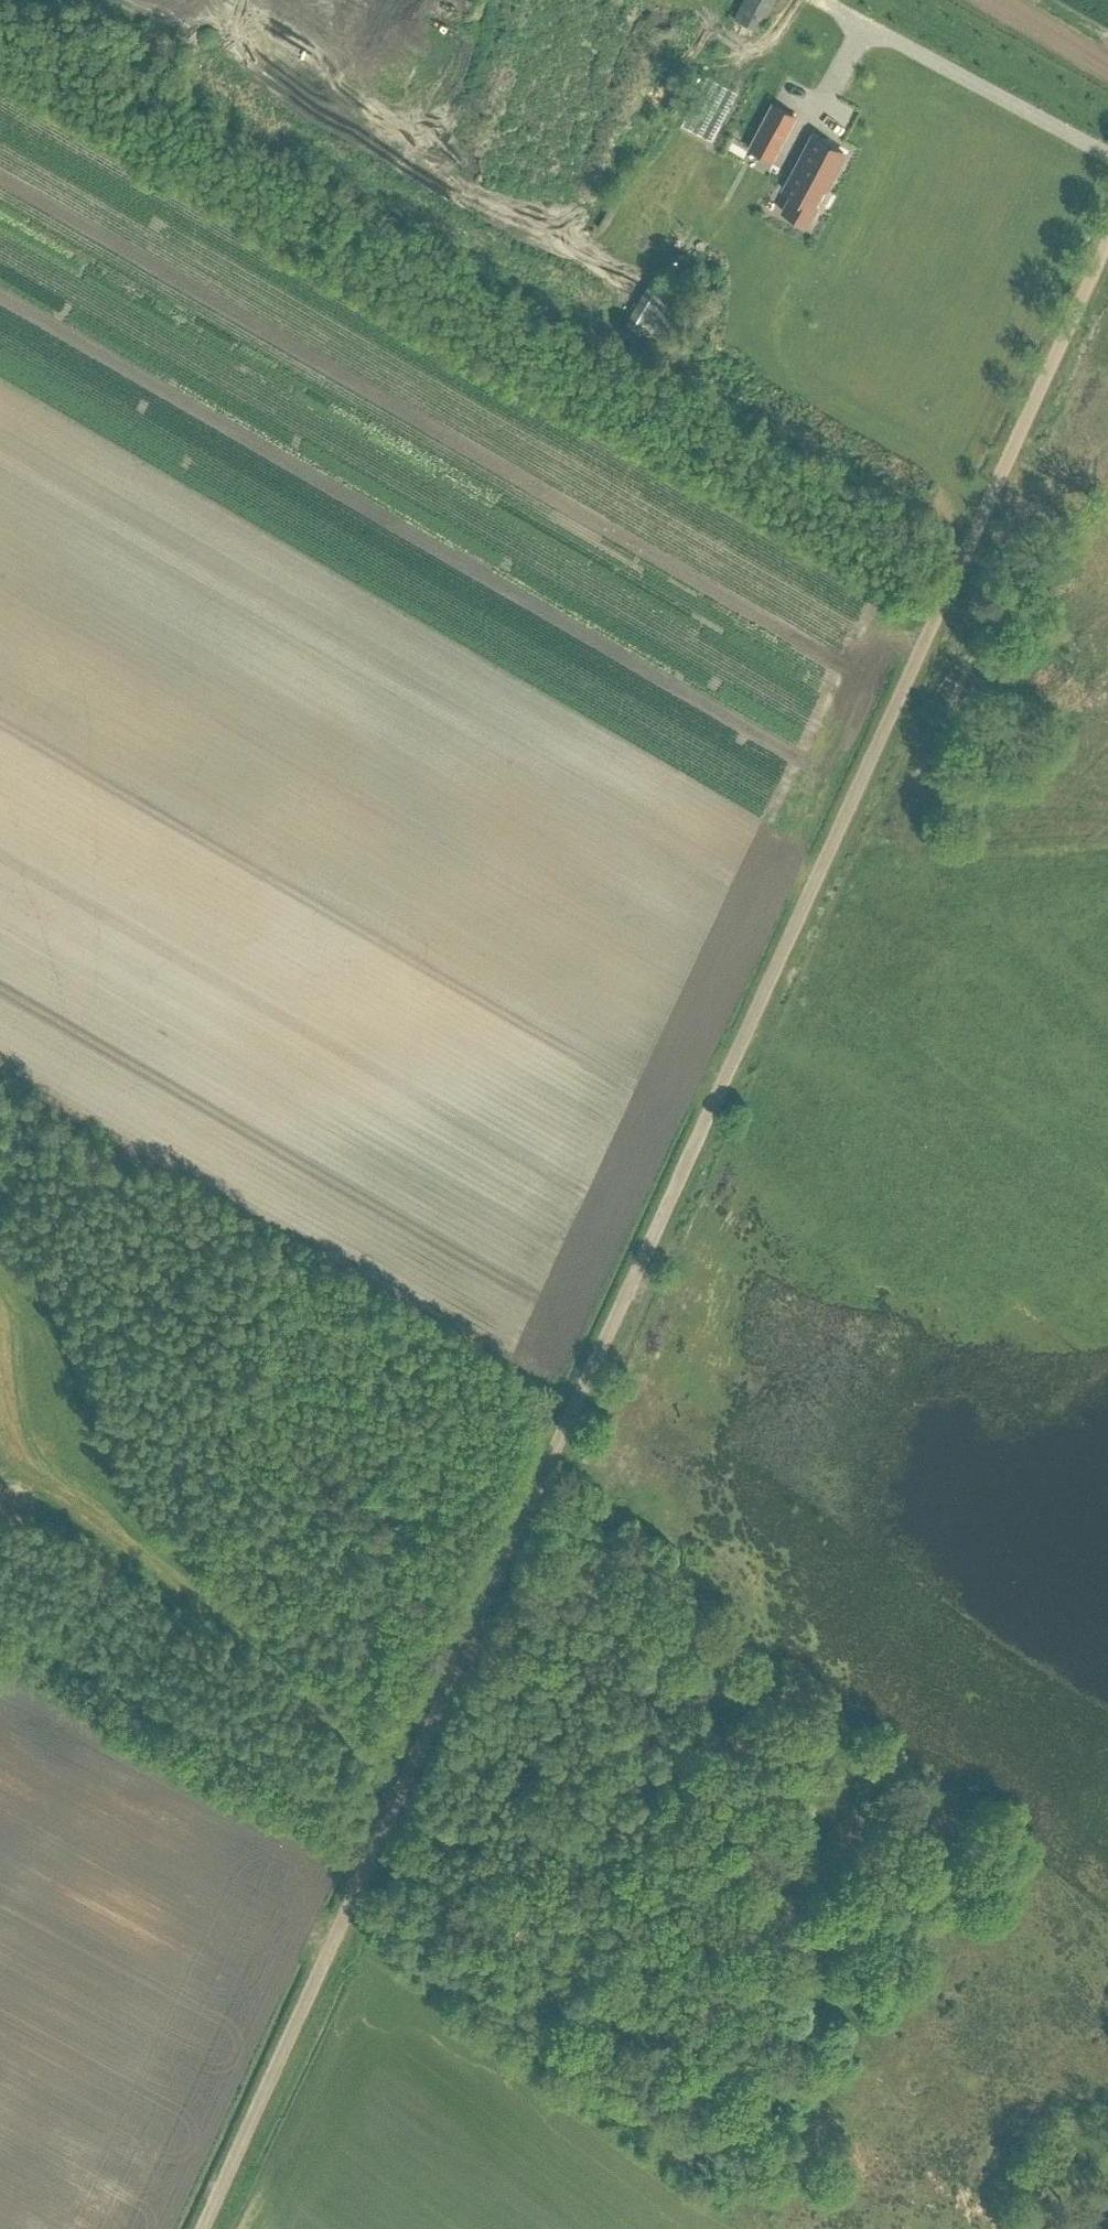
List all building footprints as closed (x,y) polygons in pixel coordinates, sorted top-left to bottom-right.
[(734,16),(759,29),(775,0),(743,0),(734,16)] [(772,101),(747,146),(773,160),(797,115),(772,101)] [(808,223),(850,147),(813,127),(783,183),(791,188),(781,208),(808,223)] [(650,275),(627,313),(657,331),(680,293),(650,275)]
